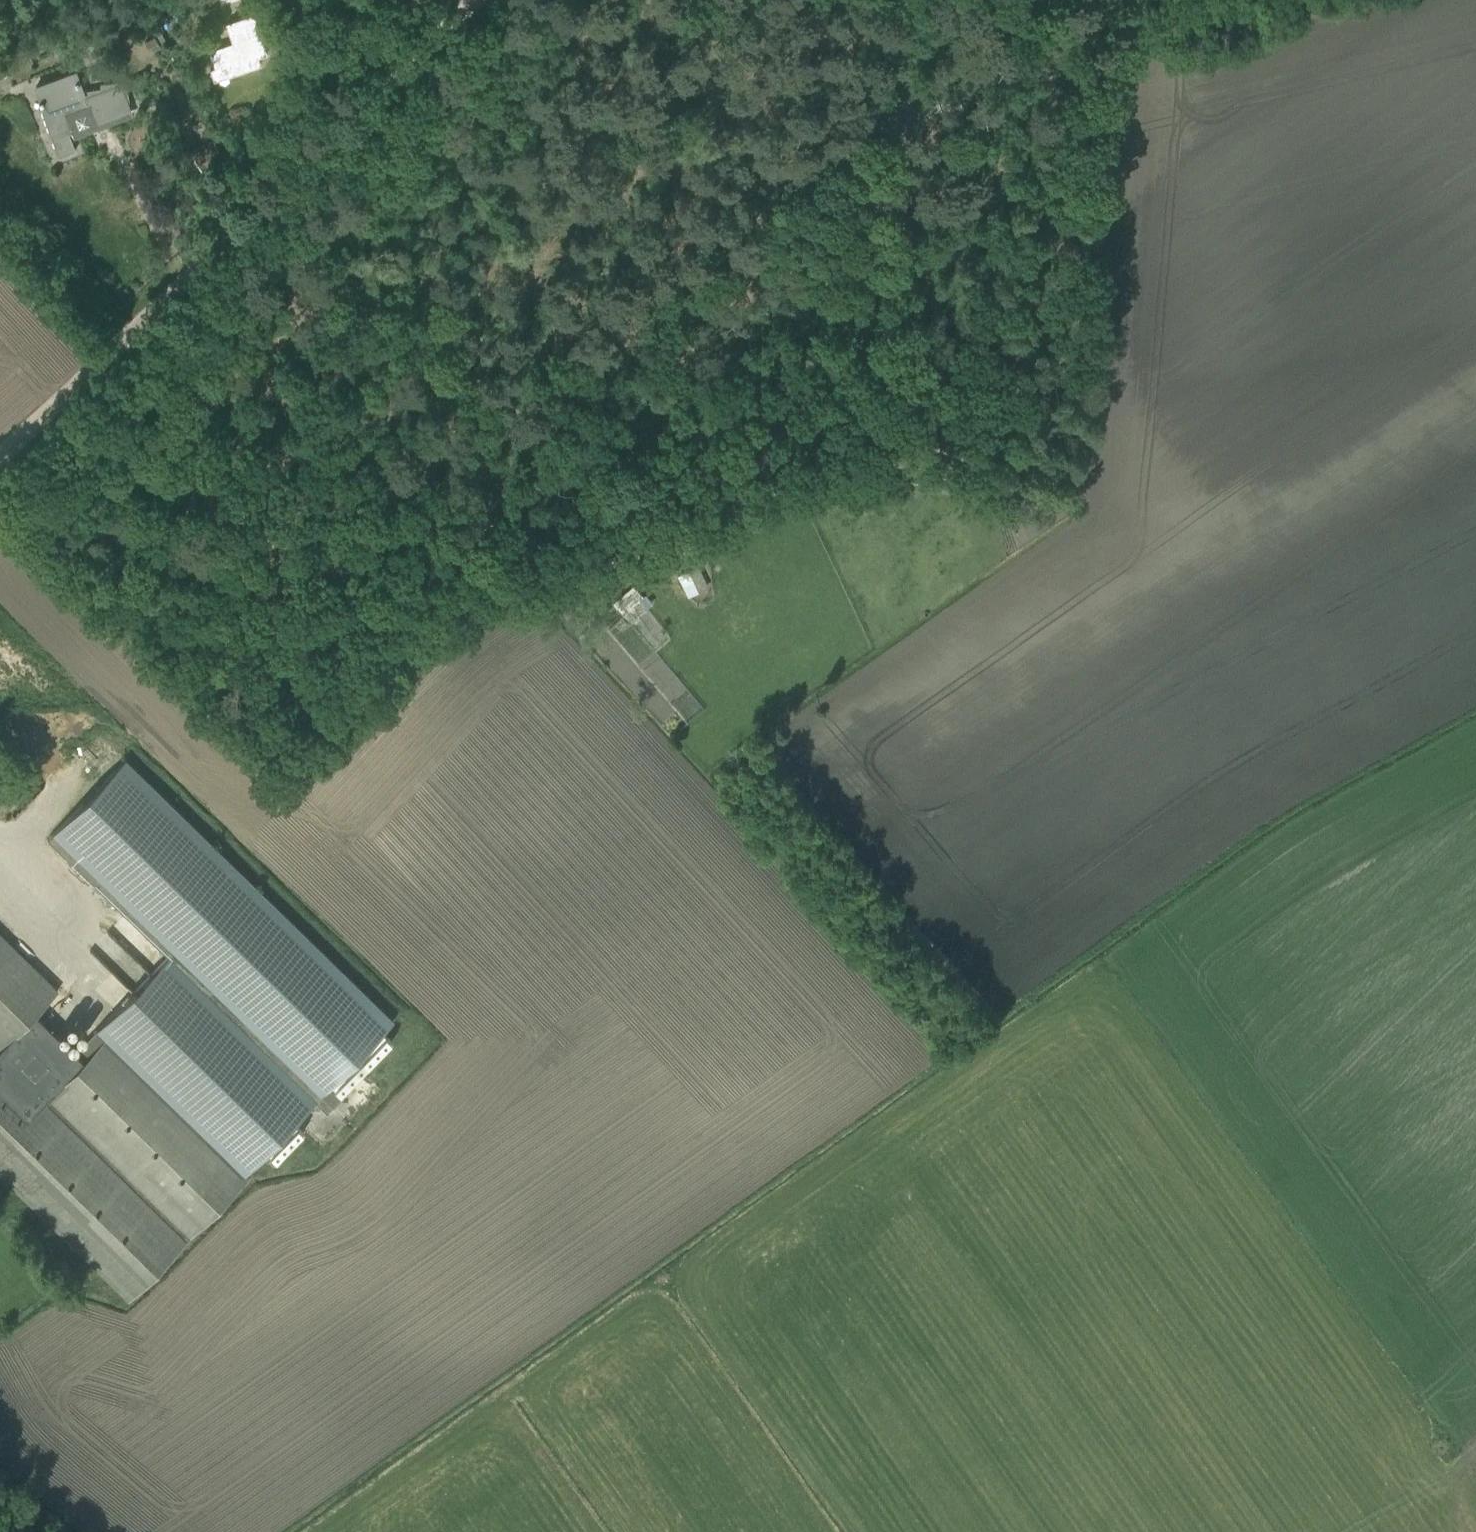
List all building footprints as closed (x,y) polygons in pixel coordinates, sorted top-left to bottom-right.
[(234,42),(210,50),(216,67),(230,62),(233,69),(241,67),(242,69),(259,64),(256,56),(265,53),(259,34),(252,14),(227,23),(234,42)] [(154,36),(144,41),(150,52),(160,47),(154,36)] [(97,121),(130,109),(126,79),(100,83),(100,87),(83,90),(76,70),(35,86),(43,108),(40,109),(58,157),(75,150),(68,132),(71,131),(64,113),(87,105),(86,103),(90,102),(97,121)] [(630,585),(613,600),(657,648),(674,633),(630,585)] [(392,1020),(204,836),(215,825),(198,809),(187,820),(124,759),(47,838),(124,914),(167,956),(75,1051),(35,1013),(58,990),(0,934),(0,1173),(90,1261),(125,1295),(244,1172),(392,1020)] [(93,942),(105,963),(123,953),(111,932),(93,942)]
